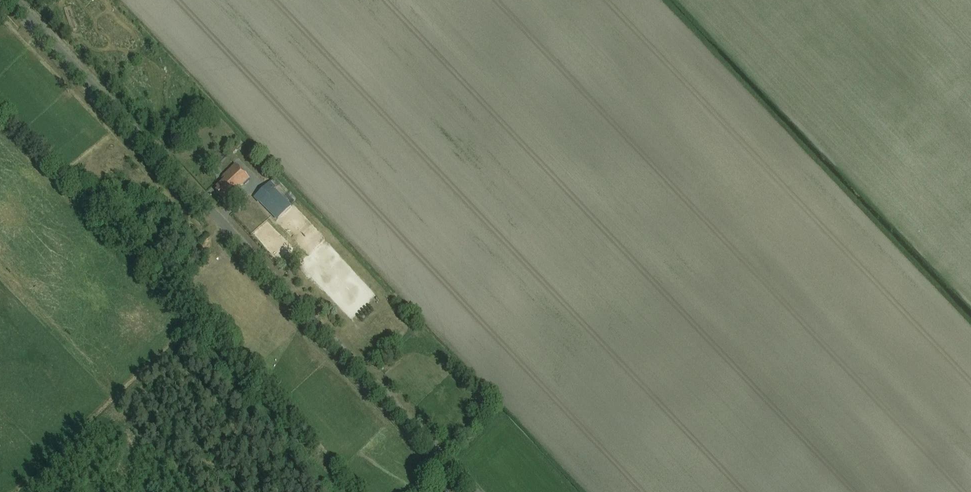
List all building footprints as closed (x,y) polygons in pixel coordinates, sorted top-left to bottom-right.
[(218,190),(216,192),(225,202),(249,179),(236,165),(223,178),(225,180),(217,188),(218,190)] [(281,220),(295,204),(278,188),(269,198),(272,200),(266,207),(281,220)]
